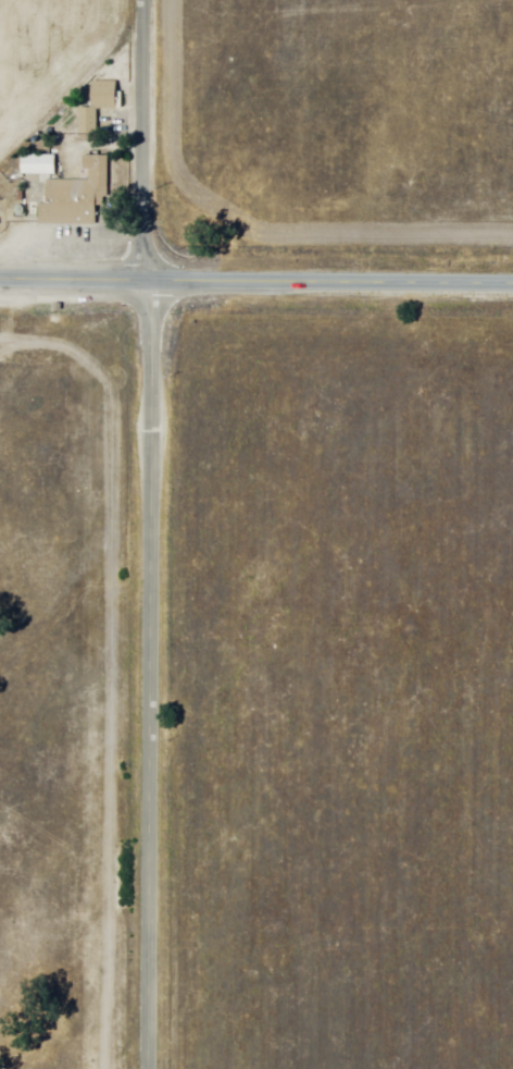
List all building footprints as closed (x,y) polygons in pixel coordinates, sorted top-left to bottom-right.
[(78,106),(101,107),(100,133),(77,132),(78,106)] [(16,173),(16,151),(52,151),(52,173),(16,173)] [(80,155),(107,156),(105,193),(97,193),(96,226),(35,224),(35,204),(45,205),(45,180),(86,181),(86,171),(80,171),(80,155)]
